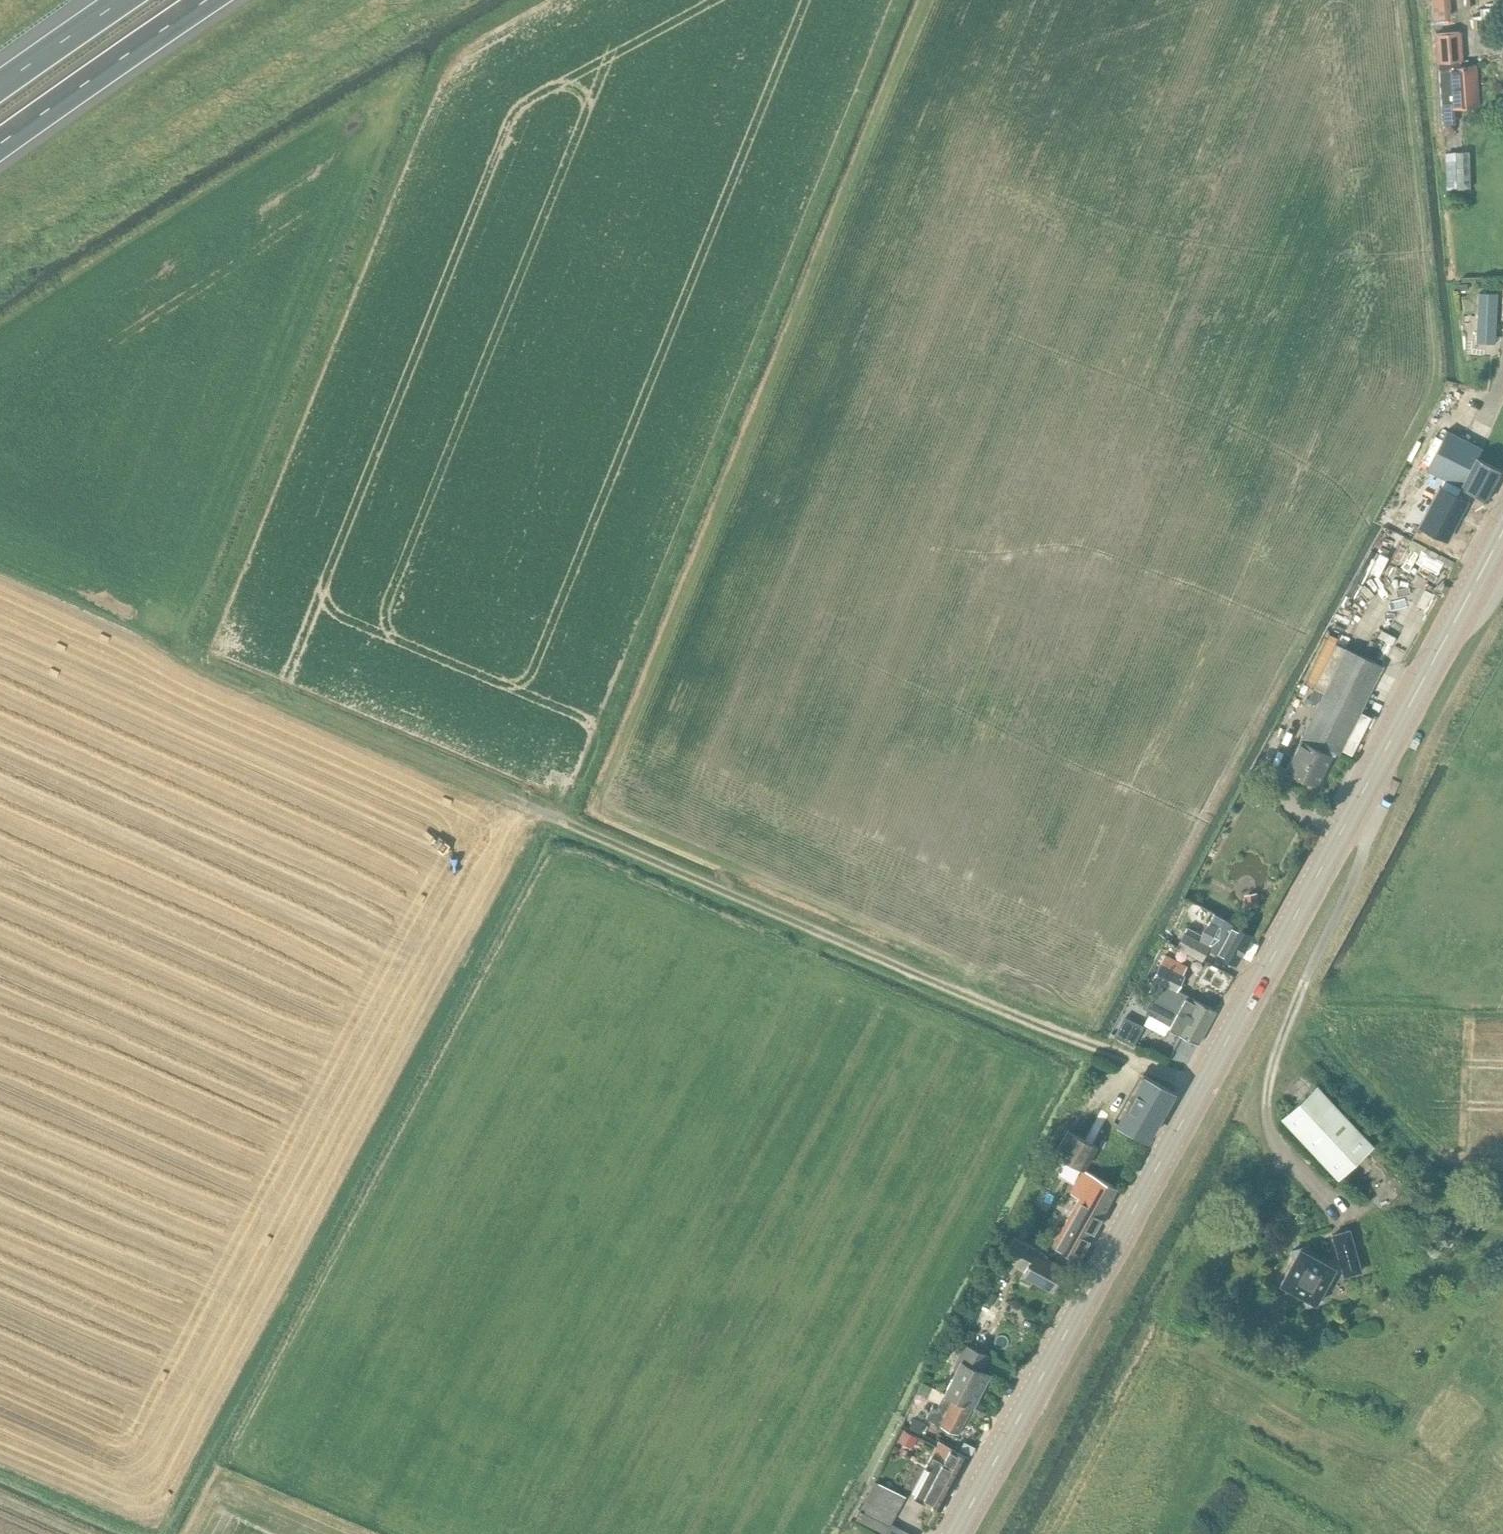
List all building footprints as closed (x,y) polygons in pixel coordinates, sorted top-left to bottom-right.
[(1432,18),(1450,17),(1449,0),(1431,0),(1432,18)] [(1480,16),(1471,16),(1472,20),(1496,17),(1495,7),(1479,8),(1480,16)] [(1460,67),(1460,60),(1462,60),(1460,32),(1435,34),(1437,62),(1439,61),(1439,68),(1441,68),(1442,81),(1441,81),(1444,124),(1454,123),(1453,108),(1479,106),(1476,66),(1460,67)] [(1469,151),(1455,152),(1455,154),(1456,189),(1470,189),(1469,151)] [(1455,154),(1445,155),(1447,190),(1456,189),(1455,154)] [(1478,292),(1476,340),(1494,341),(1496,293),(1478,292)] [(1502,471),(1477,457),(1482,448),(1447,430),(1426,470),(1443,479),(1419,526),(1447,540),(1467,501),(1457,496),(1461,487),(1487,501),(1502,471)] [(1339,757),(1383,665),(1344,647),(1284,770),(1317,786),(1332,754),(1339,757)] [(1256,894),(1243,896),(1245,909),(1259,907),(1256,894)] [(1184,930),(1176,945),(1202,959),(1208,949),(1221,956),(1236,964),(1252,934),(1252,933),(1218,915),(1214,922),(1209,919),(1201,934),(1199,938),(1184,930)] [(1197,1044),(1216,1010),(1177,989),(1184,976),(1175,971),(1179,964),(1164,955),(1151,978),(1156,980),(1142,1007),(1156,1014),(1154,1017),(1170,1026),(1168,1029),(1197,1044)] [(1124,1018),(1114,1037),(1133,1048),(1144,1028),(1124,1018)] [(1142,1074),(1116,1121),(1145,1137),(1147,1138),(1173,1092),(1142,1074)] [(1338,1178),(1372,1145),(1316,1085),(1281,1118),(1338,1178)] [(1084,1168),(1097,1145),(1067,1128),(1054,1151),(1084,1168)] [(1077,1258),(1116,1187),(1081,1168),(1068,1193),(1077,1198),(1052,1244),(1077,1258)] [(1342,1277),(1361,1272),(1349,1228),(1330,1234),(1342,1277)] [(1052,1289),(1064,1267),(1034,1252),(1036,1247),(1013,1235),(1001,1258),(1023,1269),(1021,1272),(1052,1289)] [(1307,1306),(1323,1302),(1321,1294),(1336,1266),(1298,1246),(1278,1283),(1305,1298),(1307,1306)] [(945,1393),(972,1407),(973,1408),(990,1374),(982,1370),(989,1355),(964,1343),(952,1366),(956,1368),(944,1392),(945,1393)] [(958,1434),(972,1407),(945,1393),(937,1410),(932,1407),(926,1418),(958,1434)] [(913,1417),(909,1427),(922,1434),(927,1424),(913,1417)] [(904,1431),(898,1441),(911,1448),(916,1437),(904,1431)] [(929,1468),(914,1497),(941,1511),(969,1457),(957,1451),(938,1441),(925,1466),(929,1468)] [(963,1441),(957,1451),(969,1457),(971,1453),(974,1447),(963,1441)] [(855,1519),(883,1533),(885,1533),(892,1522),(906,1497),(902,1495),(875,1480),(855,1519)]
